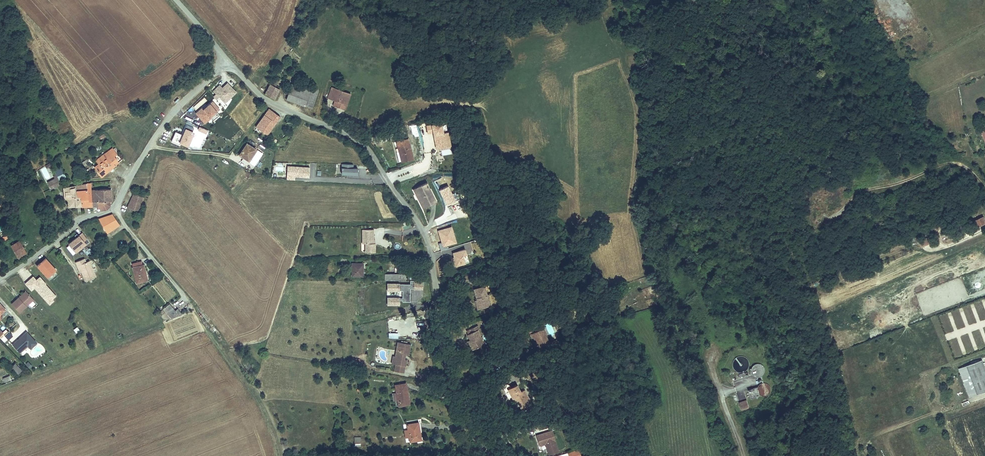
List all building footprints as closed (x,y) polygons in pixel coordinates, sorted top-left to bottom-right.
[(274,76),(265,93),(274,98),(278,90),(275,88),(280,79),(274,76)] [(287,99),(305,106),(311,87),(294,81),(287,99)] [(224,101),(229,96),(220,87),(215,92),(224,101)] [(311,87),(305,106),(312,108),(318,90),(311,87)] [(335,105),(344,108),(345,103),(347,103),(351,93),(333,87),(331,93),(334,94),(333,96),(335,97),(334,99),(336,100),(335,105)] [(205,123),(212,117),(214,119),(221,113),(209,100),(195,113),(205,123)] [(279,116),(269,108),(256,126),(266,134),(279,116)] [(432,133),(435,149),(450,146),(448,131),(443,132),(440,121),(425,124),(427,134),(432,133)] [(172,140),(190,146),(195,127),(185,124),(183,133),(175,131),(172,140)] [(400,152),(398,152),(401,162),(412,160),(409,141),(398,143),(400,152)] [(237,153),(246,159),(254,148),(245,142),(237,153)] [(100,177),(116,164),(114,162),(116,160),(113,156),(117,154),(112,148),(105,154),(107,157),(93,168),(100,177)] [(354,163),(342,163),(341,173),(358,174),(358,166),(354,166),(354,163)] [(295,180),(295,176),(310,177),(310,165),(287,164),(286,180),(295,180)] [(62,184),(59,178),(48,183),(52,190),(55,188),(62,184)] [(82,205),(93,206),(93,203),(92,197),(92,191),(91,186),(88,186),(88,185),(76,187),(77,196),(80,196),(82,205)] [(76,196),(77,196),(76,187),(64,189),(65,198),(74,196),(76,196)] [(415,191),(423,209),(433,205),(426,187),(415,191)] [(93,203),(110,201),(112,201),(112,189),(103,190),(96,190),(97,197),(92,197),(93,203)] [(412,192),(420,210),(423,209),(415,191),(412,192)] [(128,208),(138,212),(143,200),(139,198),(139,196),(135,194),(130,204),(128,208)] [(109,208),(111,207),(110,201),(93,203),(93,206),(97,207),(97,208),(100,209),(100,211),(109,208)] [(108,232),(119,225),(112,214),(107,216),(99,219),(107,233),(108,232)] [(451,224),(436,228),(441,246),(456,241),(451,224)] [(372,239),(372,229),(361,229),(362,243),(364,243),(365,252),(374,251),(374,243),(372,243),(372,239)] [(65,245),(70,251),(72,248),(76,253),(87,244),(79,234),(65,245)] [(921,247),(931,242),(927,235),(918,241),(921,247)] [(16,258),(26,253),(19,240),(10,245),(16,258)] [(450,251),(452,265),(468,263),(465,248),(450,251)] [(86,260),(84,256),(76,260),(78,264),(79,263),(82,269),(86,278),(97,273),(89,258),(86,260)] [(47,257),(39,263),(49,275),(57,268),(47,257)] [(142,261),(131,264),(137,283),(147,280),(144,271),(146,270),(144,265),(143,265),(142,261)] [(31,290),(34,288),(49,304),(58,296),(40,275),(36,279),(27,269),(19,276),(31,290)] [(917,292),(924,315),(970,301),(963,278),(917,292)] [(410,301),(410,288),(422,288),(422,279),(410,279),(410,283),(399,283),(399,296),(401,296),(401,301),(410,301)] [(386,282),(386,291),(399,291),(399,282),(386,282)] [(479,302),(481,307),(491,304),(487,294),(486,294),(484,286),(474,289),(477,299),(478,302),(479,302)] [(25,291),(18,297),(20,299),(27,293),(25,291)] [(20,299),(18,297),(11,304),(19,312),(27,305),(33,299),(27,293),(20,299)] [(386,296),(386,305),(399,304),(399,296),(386,296)] [(170,304),(164,310),(170,316),(176,310),(170,304)] [(470,338),(469,338),(471,341),(470,343),(473,348),(483,345),(482,344),(479,337),(481,337),(477,329),(479,328),(477,324),(470,327),(471,330),(467,332),(470,338)] [(542,327),(533,331),(538,345),(548,341),(542,327)] [(27,330),(12,343),(20,353),(29,346),(31,349),(38,343),(27,330)] [(396,340),(394,354),(395,355),(396,358),(395,363),(394,363),(393,369),(403,371),(403,365),(405,365),(406,358),(403,357),(404,352),(408,353),(410,342),(396,340)] [(969,370),(984,365),(981,359),(966,365),(969,370)] [(16,362),(12,366),(18,373),(22,368),(16,362)] [(959,368),(961,373),(969,370),(966,365),(959,368)] [(984,365),(969,370),(977,393),(984,390),(984,369),(984,365)] [(969,370),(961,373),(969,396),(977,393),(969,370)] [(395,383),(396,391),(398,399),(399,405),(410,403),(405,382),(395,383)] [(523,386),(519,388),(516,382),(507,387),(513,396),(515,395),(521,405),(531,400),(523,386)] [(749,407),(747,400),(739,402),(741,409),(749,407)] [(549,418),(543,420),(546,427),(552,425),(550,418),(549,418)] [(418,422),(407,424),(410,441),(421,439),(418,422)] [(535,433),(539,446),(544,444),(547,454),(558,451),(551,428),(535,433)] [(528,432),(518,435),(522,443),(524,450),(534,447),(530,435),(528,432)]
